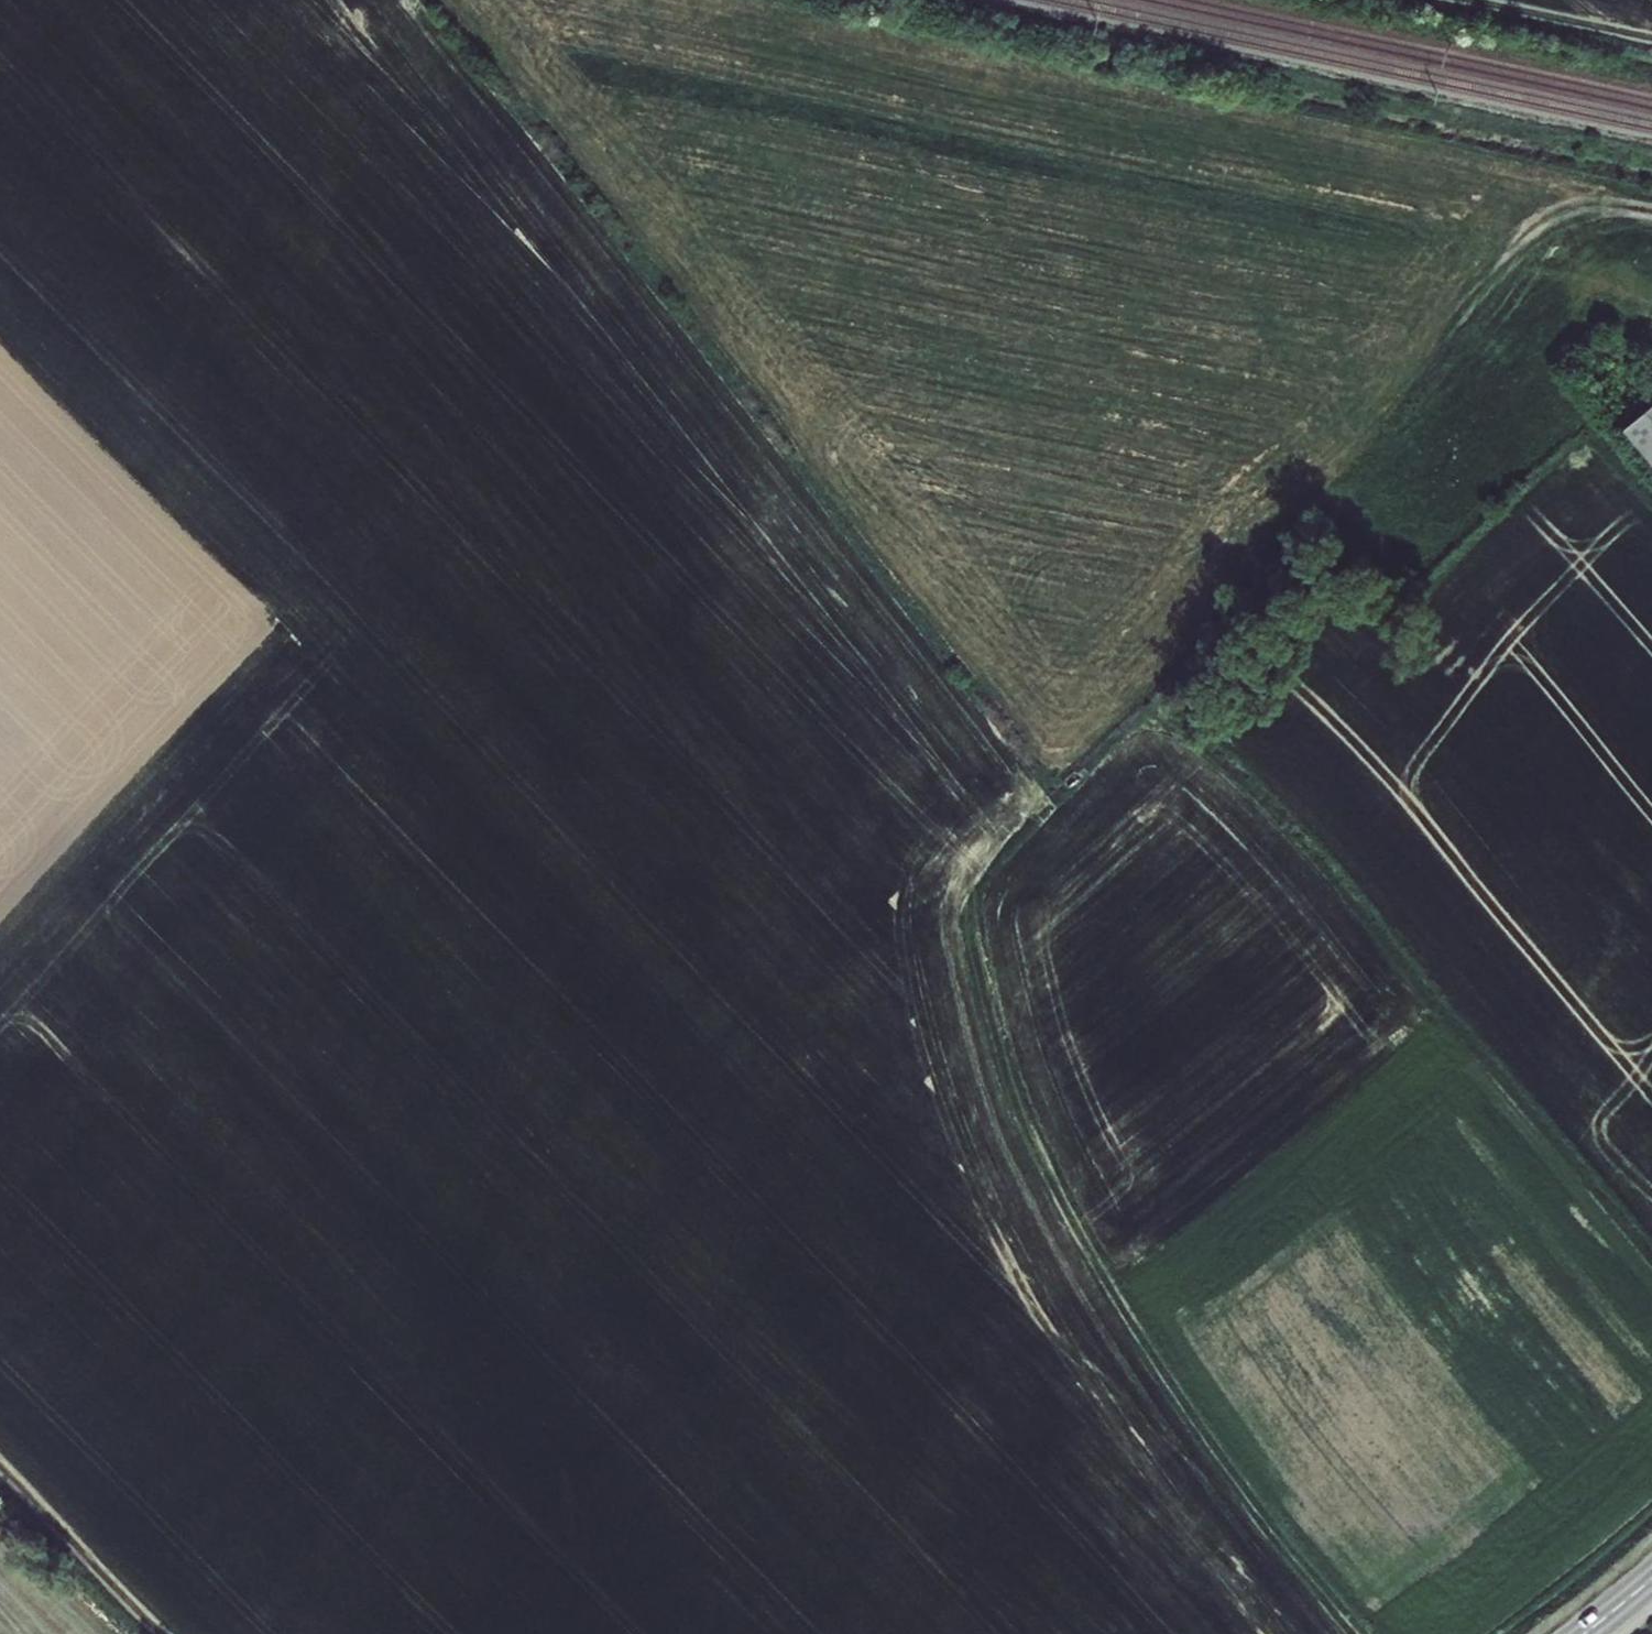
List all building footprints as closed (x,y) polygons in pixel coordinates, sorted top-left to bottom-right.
[(1622,429),(1651,464),(1651,403),(1622,429)]
